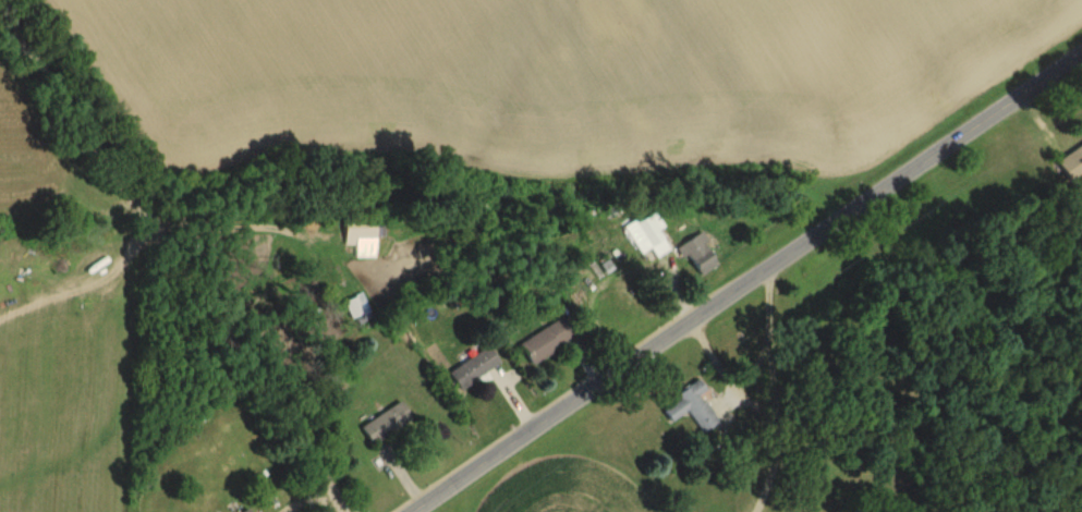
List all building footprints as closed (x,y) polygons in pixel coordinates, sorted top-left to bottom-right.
[(1081,173),(1081,144),(1054,162),(1068,182),(1081,173)] [(627,221),(634,258),(665,252),(658,215),(627,221)] [(343,242),(375,242),(375,219),(343,219),(343,242)] [(688,256),(698,275),(716,265),(699,233),(675,247),(681,259),(688,256)] [(529,363),(573,339),(561,318),(517,342),(529,363)] [(447,371),(458,389),(499,363),(488,346),(447,371)] [(669,421),(687,411),(701,433),(717,423),(699,395),(705,391),(698,380),(675,395),(678,400),(663,410),(669,421)] [(359,426),(372,445),(411,419),(398,400),(359,426)]
